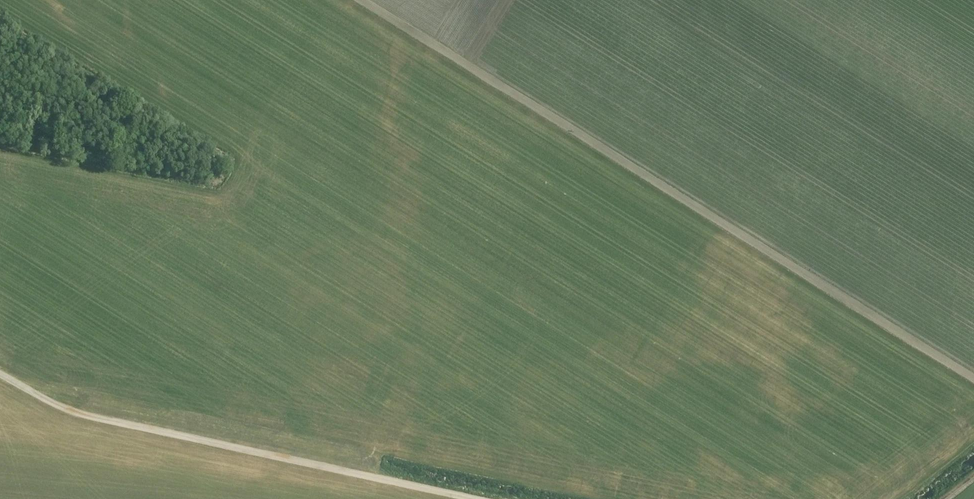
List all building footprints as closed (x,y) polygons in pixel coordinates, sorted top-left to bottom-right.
[(292,456),(300,442),(296,440),(288,454),(292,456)] [(297,456),(300,458),(308,449),(304,447),(297,456)]
